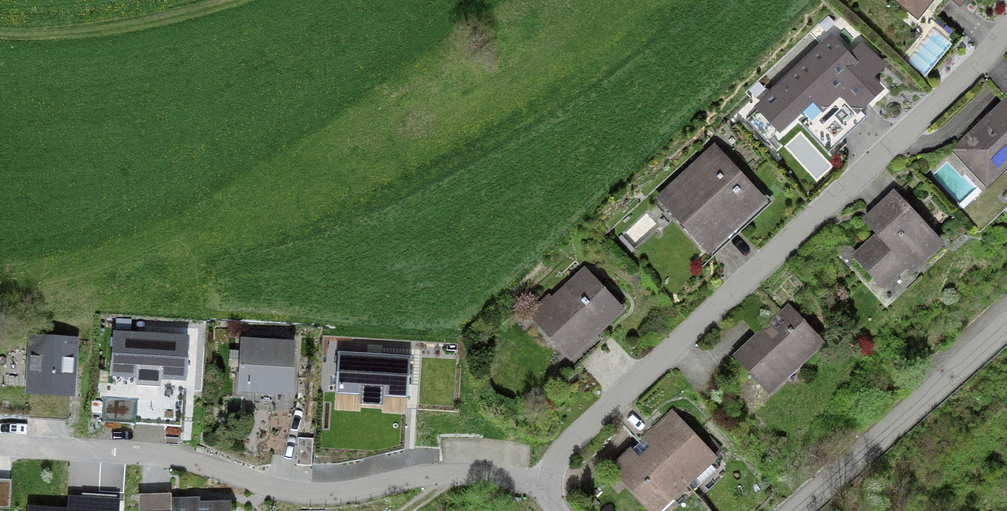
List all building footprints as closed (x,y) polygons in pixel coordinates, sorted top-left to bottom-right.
[(920,21),(937,0),(895,0),(920,21)] [(930,32),(913,62),(932,73),(949,44),(930,32)] [(833,36),(755,108),(779,134),(814,102),(824,113),(842,97),(858,114),(885,90),(874,78),(887,66),(863,41),(850,54),(833,36)] [(951,155),(987,195),(1006,178),(1006,106),(951,155)] [(714,148),(658,198),(709,255),(765,204),(714,148)] [(878,236),(854,257),(892,300),(949,250),(898,193),(865,222),(878,236)] [(969,236),(959,224),(948,233),(959,245),(969,236)] [(549,295),(528,314),(572,365),(628,316),(587,269),(553,299),(549,295)] [(827,348),(791,307),(735,356),(771,397),(827,348)] [(79,337),(28,334),(24,394),(76,397),(79,337)] [(190,340),(117,336),(114,381),(187,385),(190,340)] [(297,347),(243,343),(239,396),(293,400),(297,347)] [(412,359),(341,356),(339,397),(410,401),(412,359)] [(674,412),(611,470),(650,510),(666,510),(720,462),(674,412)] [(139,495),(140,510),(229,510),(229,506),(171,508),(171,494),(139,495)] [(119,501),(79,499),(79,510),(119,510),(119,501)]
